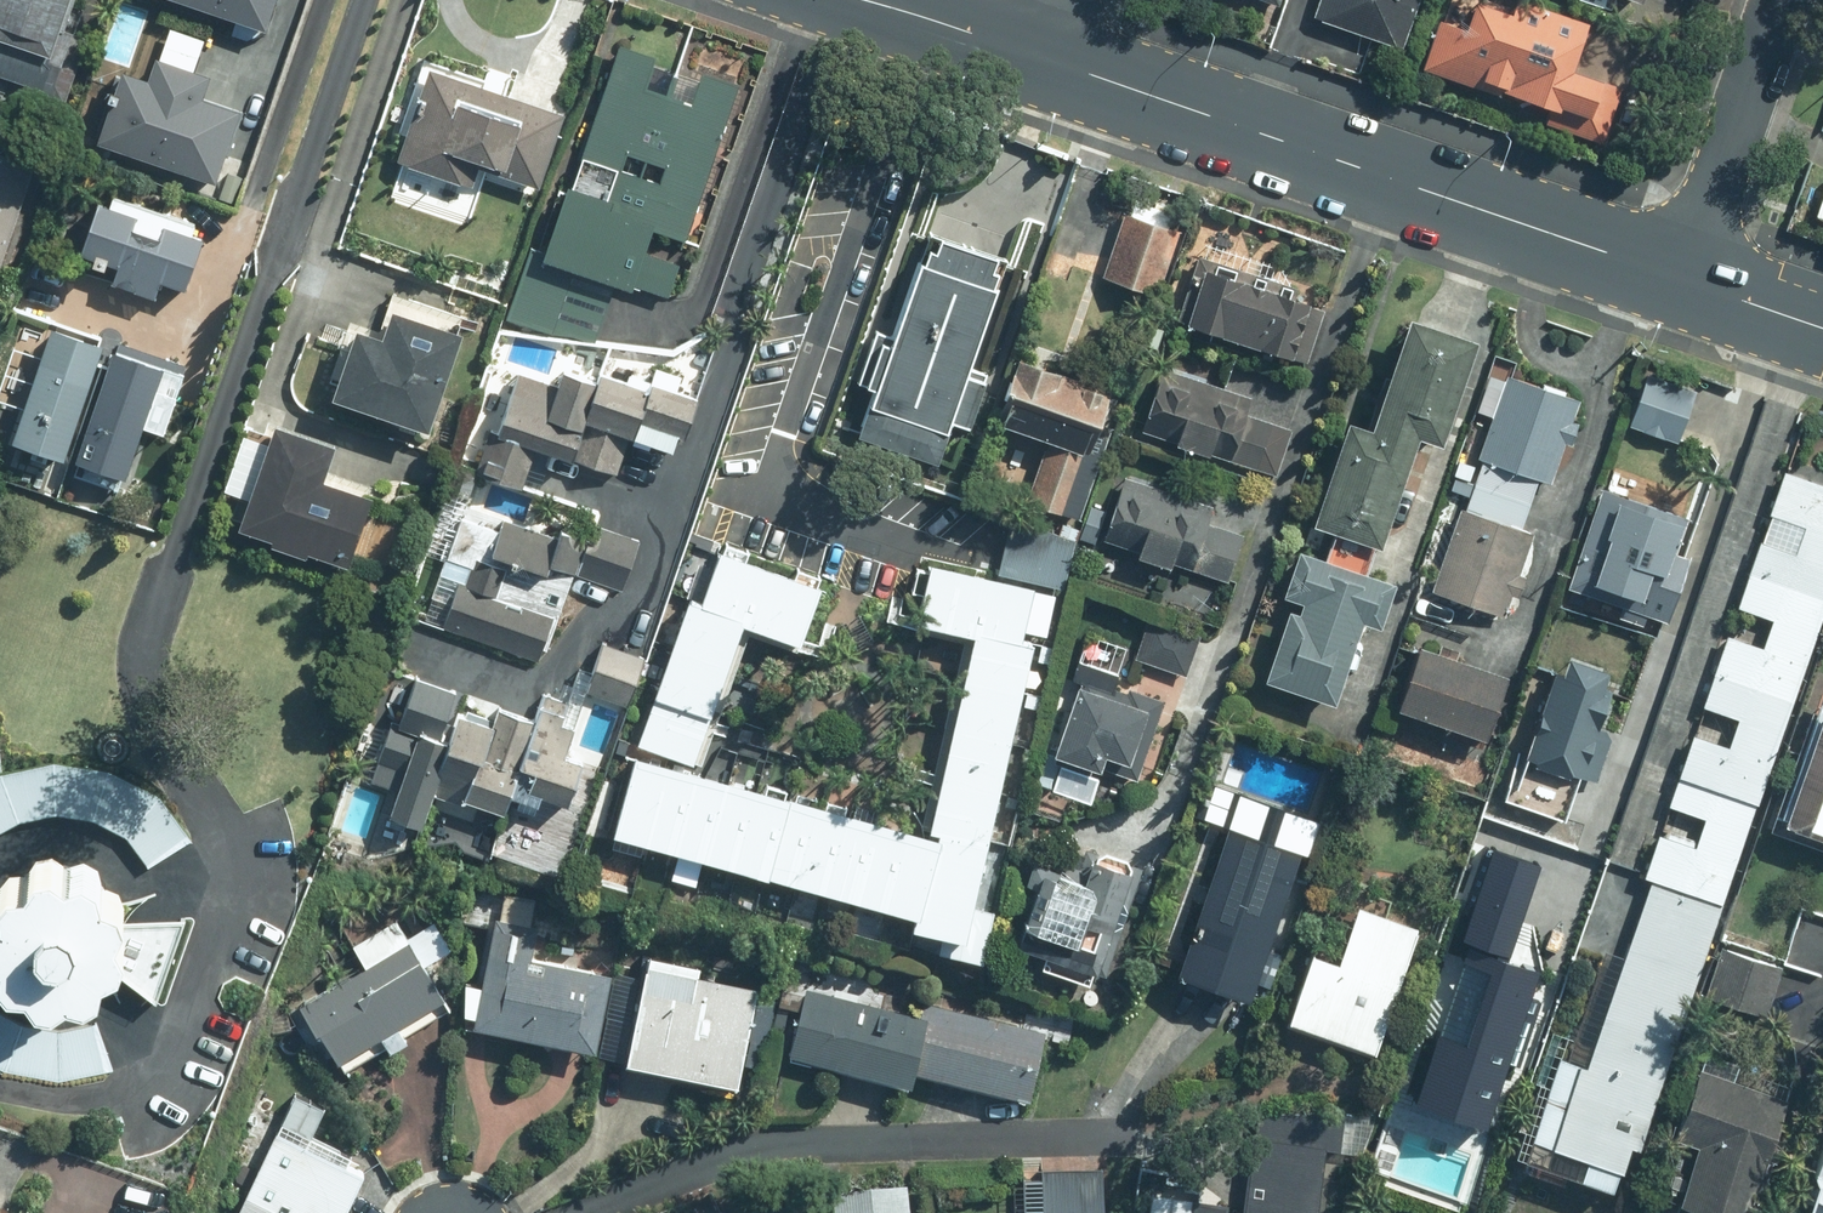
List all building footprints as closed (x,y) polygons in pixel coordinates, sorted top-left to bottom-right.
[(65,98),(85,35),(64,28),(73,0),(0,0),(0,74),(65,98)] [(262,27),(271,0),(183,0),(262,27)] [(1304,15),(1399,47),(1414,0),(1309,0),(1304,15)] [(1519,0),(1439,0),(1411,79),(1606,147),(1624,96),(1562,73),(1580,22),(1519,0)] [(1645,9),(1649,0),(1624,0),(1645,9)] [(594,339),(614,284),(629,289),(631,282),(667,294),(678,260),(644,249),(652,227),(685,239),(738,83),(702,71),(691,103),(643,87),(654,54),(616,41),(546,250),(532,246),(508,315),(555,332),(594,339)] [(154,55),(147,77),(120,67),(95,140),(213,180),(238,108),(199,95),(206,73),(154,55)] [(560,111),(427,66),(408,122),(407,122),(395,157),(470,183),(476,165),(534,185),(560,111)] [(35,163),(0,151),(0,266),(35,163)] [(77,252),(116,266),(110,281),(154,296),(159,280),(182,288),(200,235),(191,232),(195,221),(111,192),(106,204),(95,200),(77,252)] [(1179,228),(1122,211),(1103,274),(1159,292),(1179,228)] [(917,259),(890,336),(967,363),(995,285),(989,283),(995,267),(990,265),(994,254),(936,233),(932,245),(926,243),(920,260),(917,259)] [(1324,304),(1310,300),(1313,291),(1197,254),(1177,318),(1280,351),(1279,353),(1305,362),(1324,304)] [(390,308),(381,336),(354,327),(331,397),(369,409),(425,427),(456,330),(390,308)] [(1406,314),(1380,393),(1447,415),(1473,336),(1406,314)] [(99,339),(49,324),(11,441),(61,457),(99,339)] [(988,371),(967,363),(890,336),(876,331),(858,381),(873,387),(857,432),(936,460),(951,420),(967,426),(988,371)] [(179,374),(157,367),(159,362),(112,347),(74,459),(122,475),(140,422),(160,429),(179,374)] [(1112,385),(1023,355),(999,427),(1038,440),(1016,503),(1083,526),(1104,467),(1086,461),(1112,385)] [(523,486),(536,446),(622,471),(633,437),(669,447),(673,431),(683,434),(694,398),(675,392),(681,374),(655,365),(598,370),(595,381),(558,370),(554,382),(518,371),(500,428),(490,425),(476,472),(523,486)] [(1253,395),(1161,365),(1140,429),(1276,474),(1292,425),(1248,411),(1253,395)] [(1698,388),(1646,370),(1628,424),(1680,441),(1698,388)] [(1482,458),(1473,485),(1529,504),(1538,478),(1551,482),(1581,397),(1506,371),(1476,457),(1480,458),(1482,458)] [(1438,440),(1447,415),(1380,393),(1370,424),(1347,417),(1336,449),(1404,471),(1416,433),(1438,440)] [(235,525),(270,537),(269,541),(305,553),(306,549),(344,562),(368,493),(320,476),(332,441),(271,420),(235,525)] [(1379,544),(1404,471),(1336,449),(1312,522),(1379,544)] [(1770,631),(1812,645),(1822,615),(1822,483),(1783,470),(1736,606),(1774,619),(1770,631)] [(1214,503),(1124,474),(1102,539),(1227,579),(1242,532),(1208,522),(1214,503)] [(1521,527),(1529,504),(1473,485),(1465,508),(1460,506),(1431,589),(1505,614),(1533,531),(1521,527)] [(1689,514),(1599,485),(1566,586),(1642,610),(1642,612),(1667,621),(1689,554),(1677,550),(1689,514)] [(546,570),(548,562),(573,570),(572,574),(622,590),(639,539),(589,522),(585,537),(558,528),(555,536),(502,518),(491,552),(546,570)] [(709,713),(742,622),(797,641),(818,584),(716,548),(697,599),(687,596),(652,693),(709,713)] [(1300,598),(1297,609),(1356,629),(1359,618),(1376,623),(1391,580),(1296,548),(1281,592),(1300,598)] [(505,566),(475,556),(465,584),(456,581),(441,625),(538,659),(553,615),(495,594),(505,566)] [(976,633),(926,830),(629,757),(610,836),(915,911),(911,927),(964,941),(1033,642),(1018,638),(1031,584),(930,559),(915,618),(976,633)] [(1332,699),(1356,629),(1297,609),(1287,606),(1263,678),(1279,683),(1279,682),(1332,699)] [(1201,631),(1149,614),(1134,658),(1186,675),(1201,631)] [(1759,802),(1812,645),(1770,631),(1765,646),(1726,633),(1701,705),(1740,718),(1731,746),(1693,733),(1679,774),(1759,802)] [(387,811),(421,824),(432,794),(438,796),(434,807),(473,821),(479,804),(502,812),(509,793),(535,802),(538,794),(566,803),(581,760),(562,753),(585,689),(627,704),(645,655),(601,640),(590,671),(578,667),(566,700),(541,691),(531,719),(495,706),(492,716),(465,707),(463,713),(455,710),(451,719),(446,718),(456,688),(415,674),(398,721),(392,718),(369,781),(394,789),(387,811)] [(1505,672),(1416,642),(1393,707),(1482,738),(1505,672)] [(1614,687),(1601,683),(1607,667),(1567,653),(1560,671),(1554,668),(1523,758),(1531,761),(1571,774),(1572,772),(1597,781),(1614,734),(1599,729),(1614,687)] [(1119,672),(1077,659),(1070,680),(1077,682),(1054,752),(1136,779),(1162,698),(1116,683),(1119,672)] [(709,721),(651,701),(637,742),(695,762),(709,721)] [(1782,822),(1822,836),(1822,705),(1782,822)] [(54,760),(2,772),(18,820),(55,813),(54,760)] [(109,769),(54,760),(55,813),(92,818),(109,769)] [(159,794),(109,769),(92,818),(126,836),(159,794)] [(0,773),(0,830),(18,820),(2,772),(0,773)] [(1735,861),(1734,861),(1744,830),(1745,830),(1753,806),(1677,780),(1668,804),(1704,816),(1694,846),(1658,833),(1644,872),(1721,899),(1735,861)] [(192,839),(159,794),(126,836),(148,866),(192,839)] [(1302,854),(1228,826),(1174,972),(1247,999),(1302,854)] [(1092,968),(1106,972),(1141,866),(1085,847),(1075,875),(1032,860),(1025,881),(1034,884),(1021,923),(1054,934),(1043,965),(1088,980),(1092,968)] [(1536,864),(1487,847),(1460,927),(1509,944),(1536,864)] [(48,849),(32,852),(23,866),(5,867),(0,873),(0,964),(6,971),(23,972),(33,986),(51,988),(64,979),(82,983),(97,975),(100,959),(154,1001),(184,916),(114,918),(122,902),(115,887),(99,880),(95,863),(80,853),(63,860),(48,849)] [(1652,882),(1606,1015),(1675,1039),(1721,906),(1652,882)] [(1415,924),(1357,905),(1338,962),(1312,953),(1288,1023),(1310,1030),(1372,1051),(1415,924)] [(429,921),(404,936),(391,917),(350,943),(362,962),(296,1004),(313,1030),(318,1027),(346,1072),(449,1006),(422,966),(447,950),(429,921)] [(493,917),(471,1026),(592,1050),(608,971),(529,955),(535,925),(493,917)] [(1450,1027),(1430,1021),(1407,1095),(1491,1121),(1514,1047),(1540,964),(1476,944),(1450,1027)] [(1783,966),(1722,945),(1706,993),(1767,1014),(1783,966)] [(698,964),(642,953),(621,1061),(736,1084),(755,985),(696,974),(698,964)] [(910,1086),(915,1070),(928,1018),(805,986),(787,1054),(910,1086)] [(933,1002),(928,1018),(915,1070),(1027,1099),(1045,1031),(933,1002)] [(0,1011),(0,1068),(5,1071),(22,1023),(0,1011)] [(1628,1172),(1675,1039),(1606,1015),(1590,1065),(1558,1054),(1530,1138),(1628,1172)] [(97,1021),(58,1030),(60,1080),(115,1070),(97,1021)] [(58,1030),(22,1023),(5,1071),(60,1080),(58,1030)] [(1707,1057),(1678,1138),(1697,1144),(1677,1201),(1712,1212),(1750,1212),(1791,1087),(1707,1057)] [(251,1176),(327,1212),(342,1212),(362,1171),(307,1144),(325,1107),(293,1092),(251,1176)] [(1326,1145),(1257,1135),(1247,1210),(1193,1202),(1191,1212),(1316,1212),(1326,1145)] [(1816,1181),(1804,1212),(1822,1212),(1822,1142),(1812,1173),(1816,1181)] [(1099,1167),(1041,1169),(1043,1212),(1101,1212),(1099,1167)] [(251,1176),(234,1212),(327,1212),(251,1176)] [(906,1189),(836,1196),(838,1212),(908,1212),(906,1189)]
